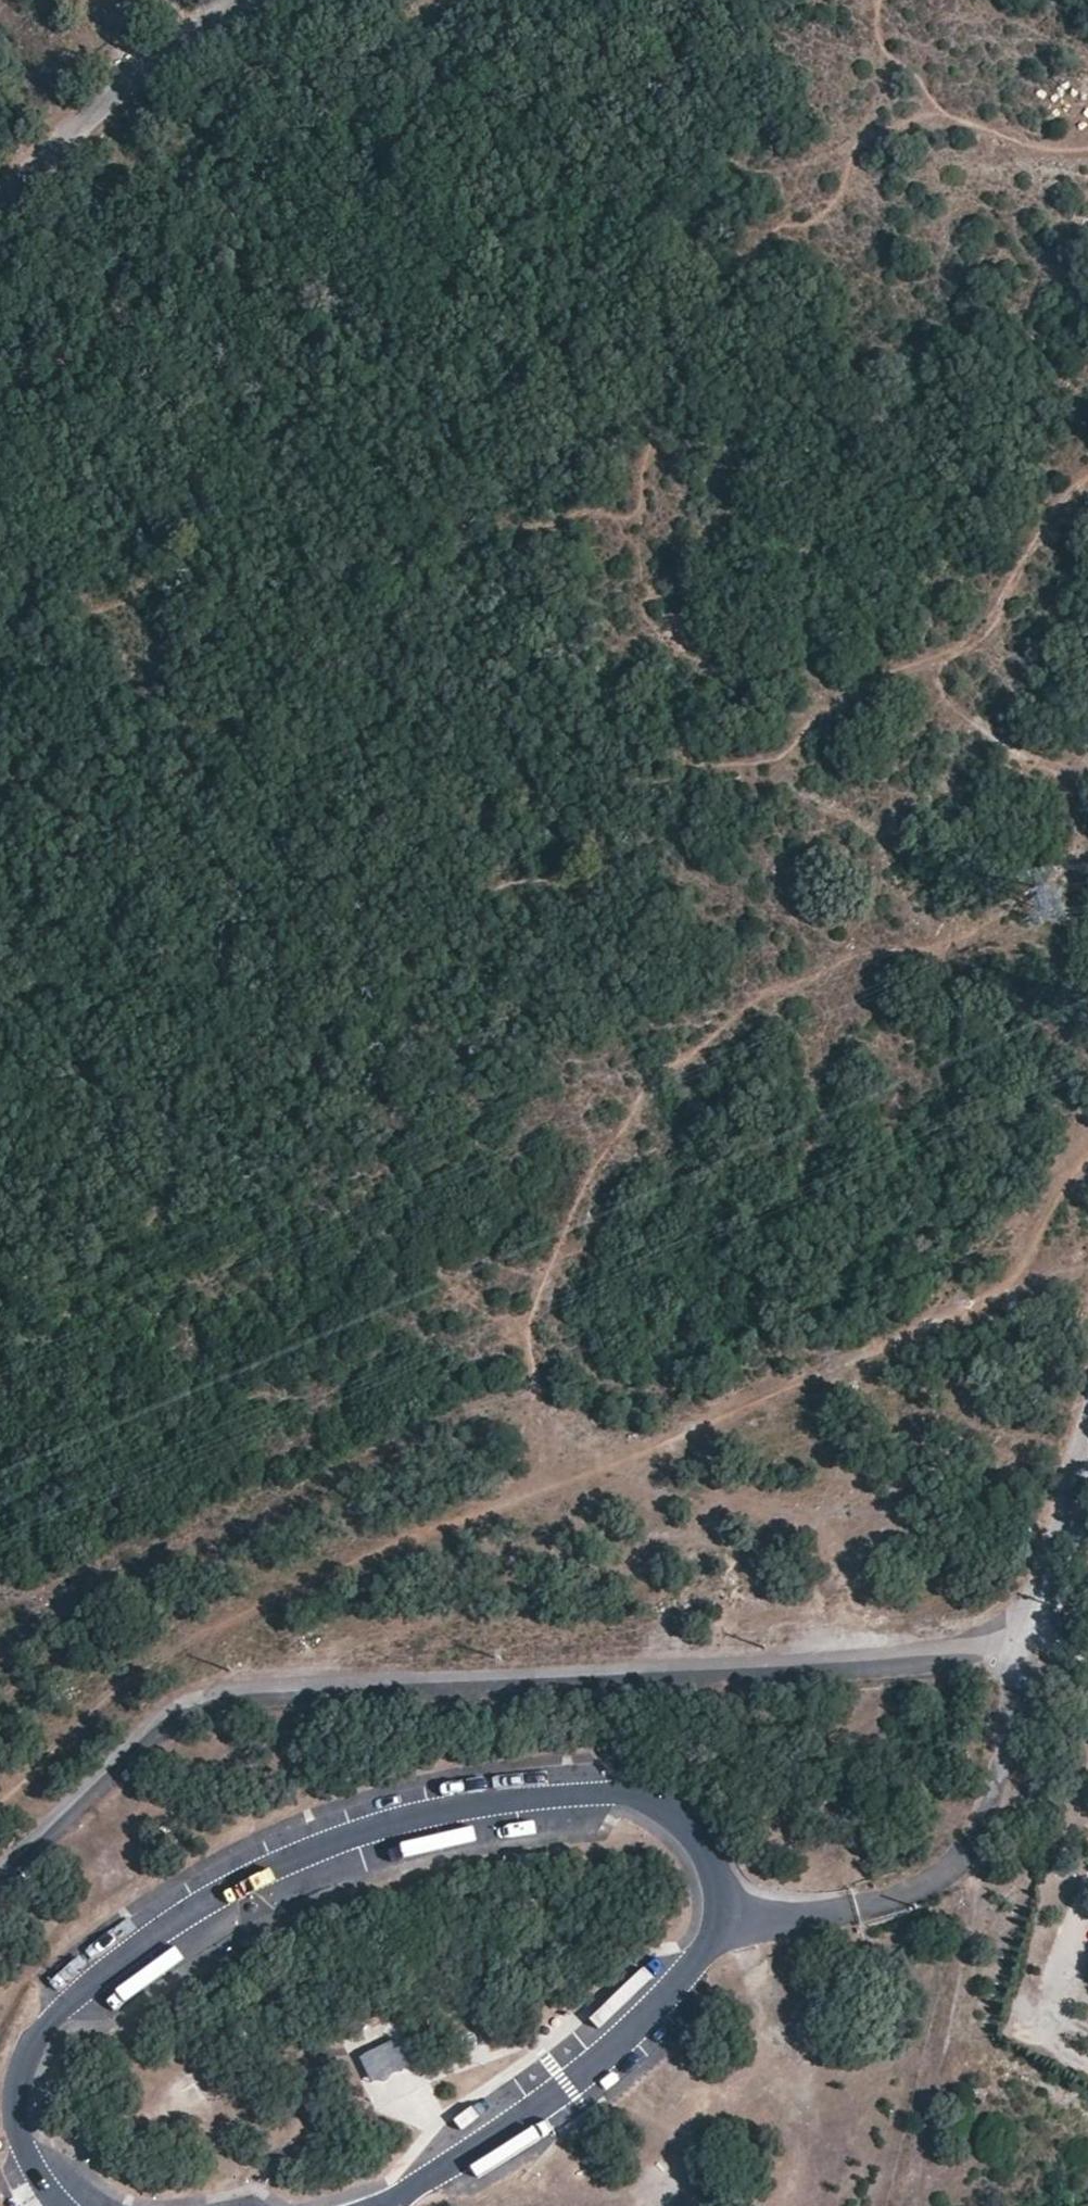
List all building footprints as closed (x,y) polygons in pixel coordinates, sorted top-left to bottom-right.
[(411,2068),(395,2034),(354,2053),(369,2087),(411,2068)]
